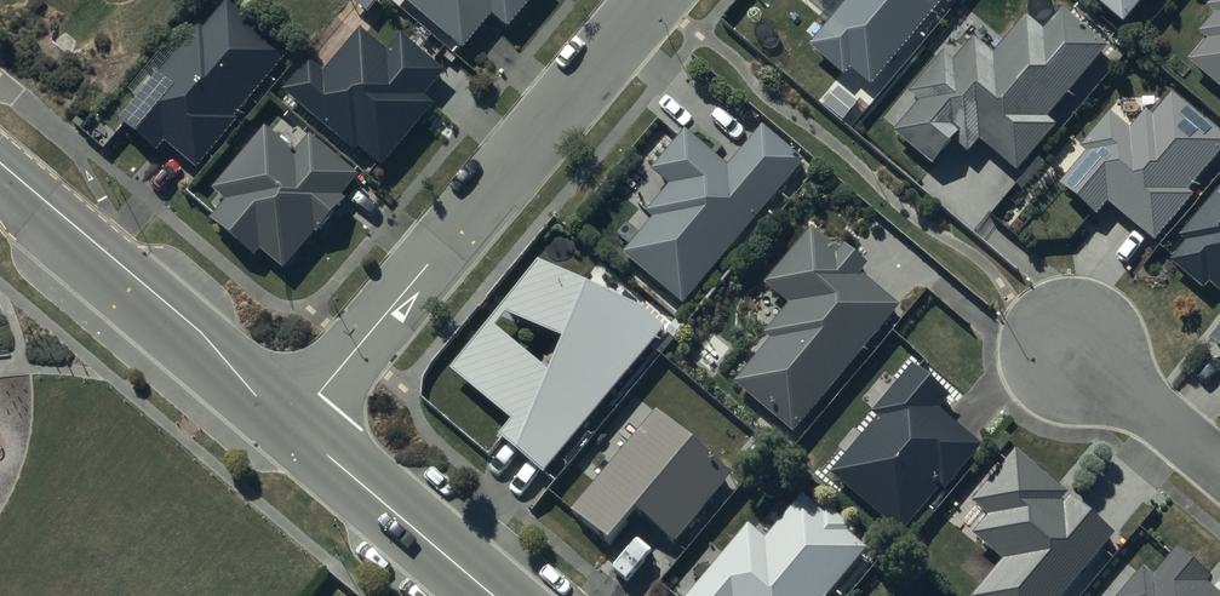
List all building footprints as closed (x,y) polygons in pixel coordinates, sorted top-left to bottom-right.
[(464,46),(491,14),(506,26),(527,0),(409,0),(464,46)] [(808,46),(843,76),(850,68),(871,85),(941,1),(947,5),(951,0),(847,0),(808,46)] [(1143,0),(1095,0),(1124,24),(1143,0)] [(1206,9),(1214,15),(1199,35),(1206,41),(1188,65),(1219,90),(1219,0),(1213,0),(1206,9)] [(290,55),(228,1),(203,30),(201,28),(121,120),(157,152),(165,142),(197,170),(239,121),(235,118),(290,55)] [(1106,45),(1060,7),(1040,31),(1022,16),(991,53),(971,37),(950,62),(940,54),(907,94),(917,103),(892,133),(934,167),(954,143),(967,154),(978,140),(1015,170),(1054,123),(1046,117),(1106,45)] [(384,48),(360,28),(322,73),(306,59),(282,88),(379,168),(434,102),(424,93),(445,67),(399,30),(384,48)] [(1169,96),(1150,118),(1144,114),(1127,133),(1107,116),(1077,150),(1085,156),(1059,186),(1096,217),(1105,206),(1151,245),(1191,197),(1185,192),(1219,152),(1219,139),(1169,96)] [(682,306),(802,162),(759,126),(727,166),(683,130),(649,170),(668,186),(645,215),(651,219),(621,255),(682,306)] [(361,175),(312,135),(297,152),(267,127),(214,190),(228,202),(213,220),(257,256),(263,249),(288,270),(319,232),(321,234),(348,201),(344,197),(361,175)] [(1177,239),(1184,244),(1167,264),(1200,291),(1205,285),(1219,297),(1219,187),(1177,239)] [(792,436),(897,308),(857,276),(865,266),(841,247),(836,253),(809,231),(763,287),(786,307),(763,334),(772,342),(734,388),(792,436)] [(537,261),(446,371),(511,424),(497,439),(542,478),(664,330),(638,309),(537,261)] [(558,342),(513,323),(501,337),(545,376),(558,342)] [(1207,342),(1219,352),(1219,326),(1207,342)] [(876,420),(830,474),(899,532),(938,486),(943,491),(980,447),(936,409),(946,396),(911,367),(870,415),(876,420)] [(568,512),(607,545),(633,514),(672,547),(732,477),(653,411),(568,512)] [(970,595),(1061,595),(1112,534),(1069,498),(1061,507),(1056,503),(1064,494),(1013,451),(969,504),(986,518),(970,537),(999,561),(970,595)] [(865,551),(845,535),(850,530),(825,509),(820,514),(800,497),(763,540),(745,526),(687,595),(828,595),(865,551)] [(1204,585),(1209,578),(1174,549),(1150,578),(1141,571),(1120,595),(1218,595),(1204,585)]
